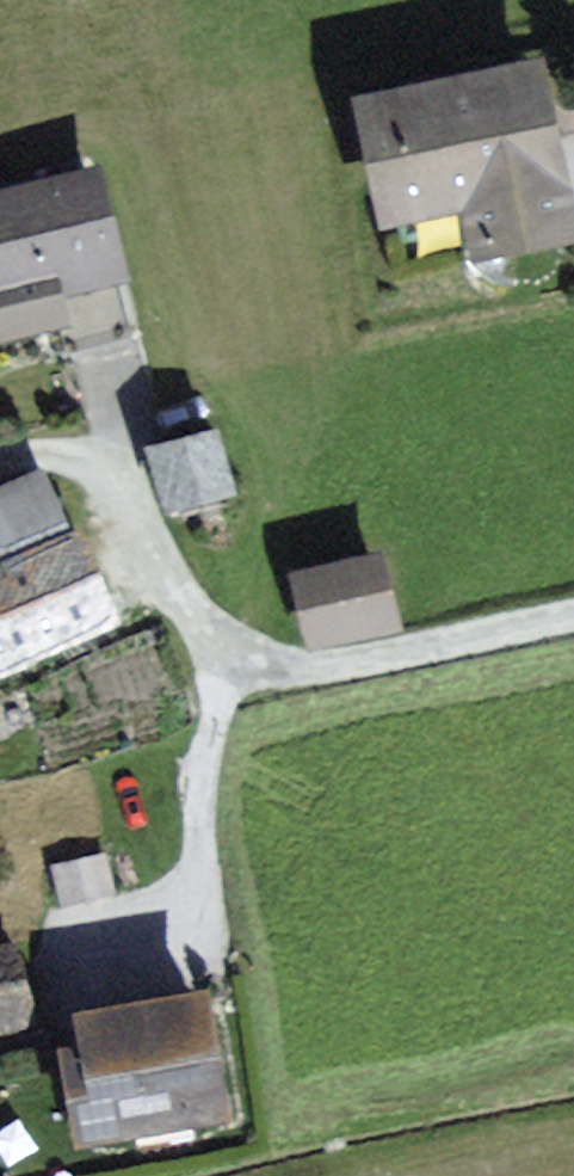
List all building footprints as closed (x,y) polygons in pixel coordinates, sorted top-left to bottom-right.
[(573,225),(540,59),(364,95),(389,216),(469,199),(478,245),(573,225)] [(91,173),(0,196),(0,336),(63,320),(53,278),(59,277),(114,263),(91,173)] [(228,484),(214,432),(153,448),(167,501),(203,491),(228,484)] [(14,661),(111,606),(41,475),(0,493),(0,669),(14,661)] [(392,623),(377,557),(298,575),(303,595),(313,641),(392,623)] [(98,862),(43,874),(52,912),(106,900),(98,862)] [(11,952),(0,954),(0,1023),(26,1017),(20,988),(11,952)] [(203,999),(84,1020),(89,1052),(63,1056),(78,1141),(224,1115),(212,1049),(203,999)]
